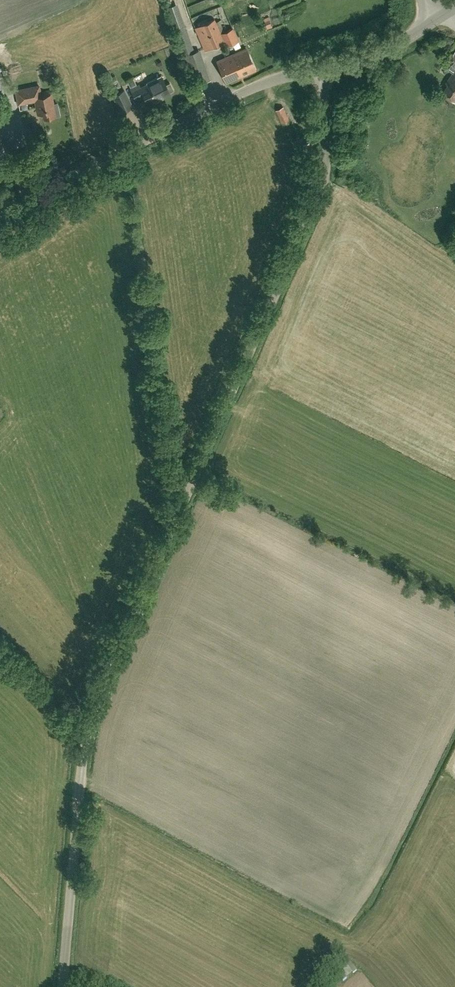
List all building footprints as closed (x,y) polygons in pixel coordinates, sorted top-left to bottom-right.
[(177,3),(166,7),(182,55),(184,55),(194,84),(209,79),(199,50),(194,52),(177,3)] [(221,32),(220,31),(215,18),(194,27),(205,50),(224,42),(225,46),(239,41),(233,27),(221,32)] [(226,83),(255,69),(246,48),(216,61),(226,83)] [(453,72),(449,78),(451,80),(443,91),(454,99),(454,51),(449,60),(452,62),(448,68),(453,72)] [(170,94),(169,91),(173,90),(170,83),(166,85),(162,76),(161,77),(161,76),(146,83),(147,84),(140,87),(139,84),(130,89),(136,99),(144,95),(148,105),(170,94)] [(121,86),(118,81),(110,84),(113,90),(121,86)] [(50,91),(40,93),(39,85),(16,90),(18,103),(23,102),(23,101),(30,96),(31,101),(35,100),(38,114),(43,113),(44,118),(59,115),(57,103),(53,104),(50,91)] [(124,90),(113,95),(121,111),(132,106),(124,90)] [(282,122),(290,119),(284,106),(276,110),(282,122)] [(307,158),(317,153),(312,141),(302,145),(307,158)] [(189,622),(186,628),(193,631),(196,625),(189,622)]
